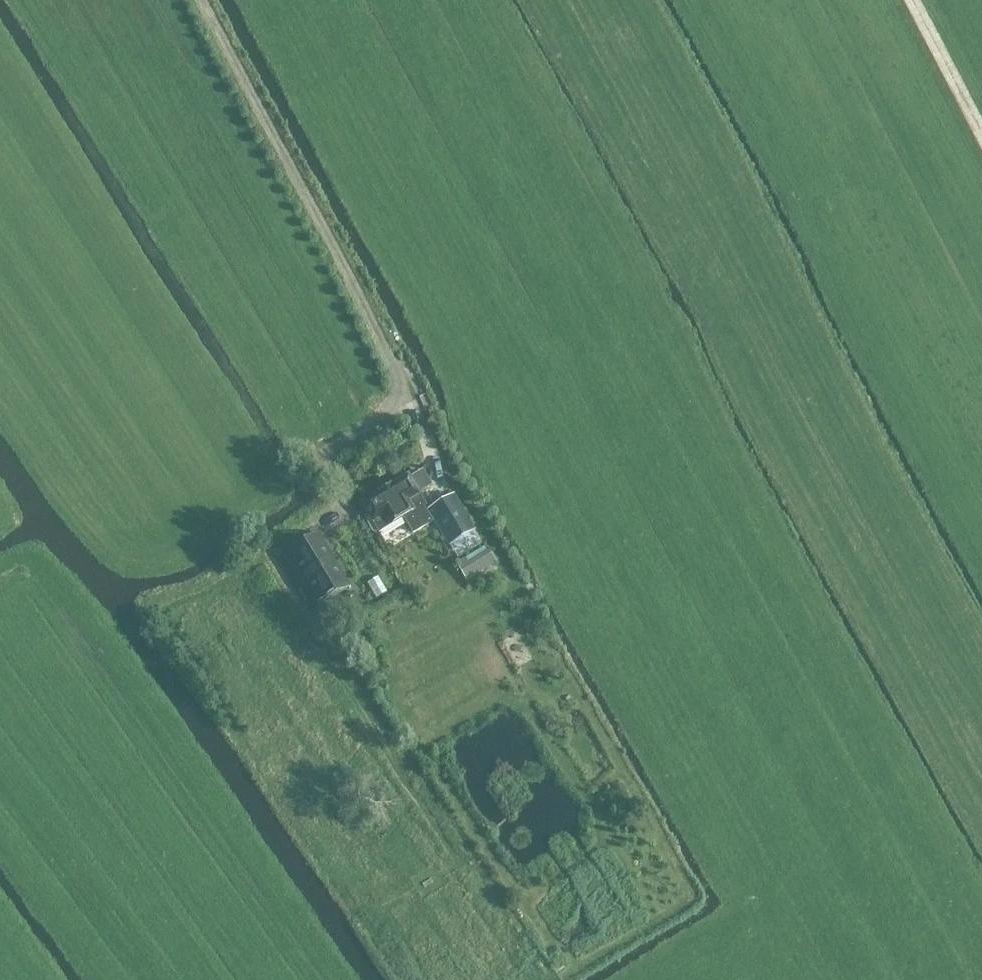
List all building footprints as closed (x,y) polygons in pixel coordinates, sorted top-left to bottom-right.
[(411,512),(421,505),(415,494),(404,501),(395,485),(362,504),(380,533),(401,521),(408,534),(420,527),(411,512)] [(485,544),(456,495),(427,513),(456,561),(485,544)] [(331,556),(320,538),(288,557),(316,604),(348,584),(337,566),(333,569),(327,559),(331,556)] [(352,591),(344,596),(355,616),(363,611),(352,591)]
